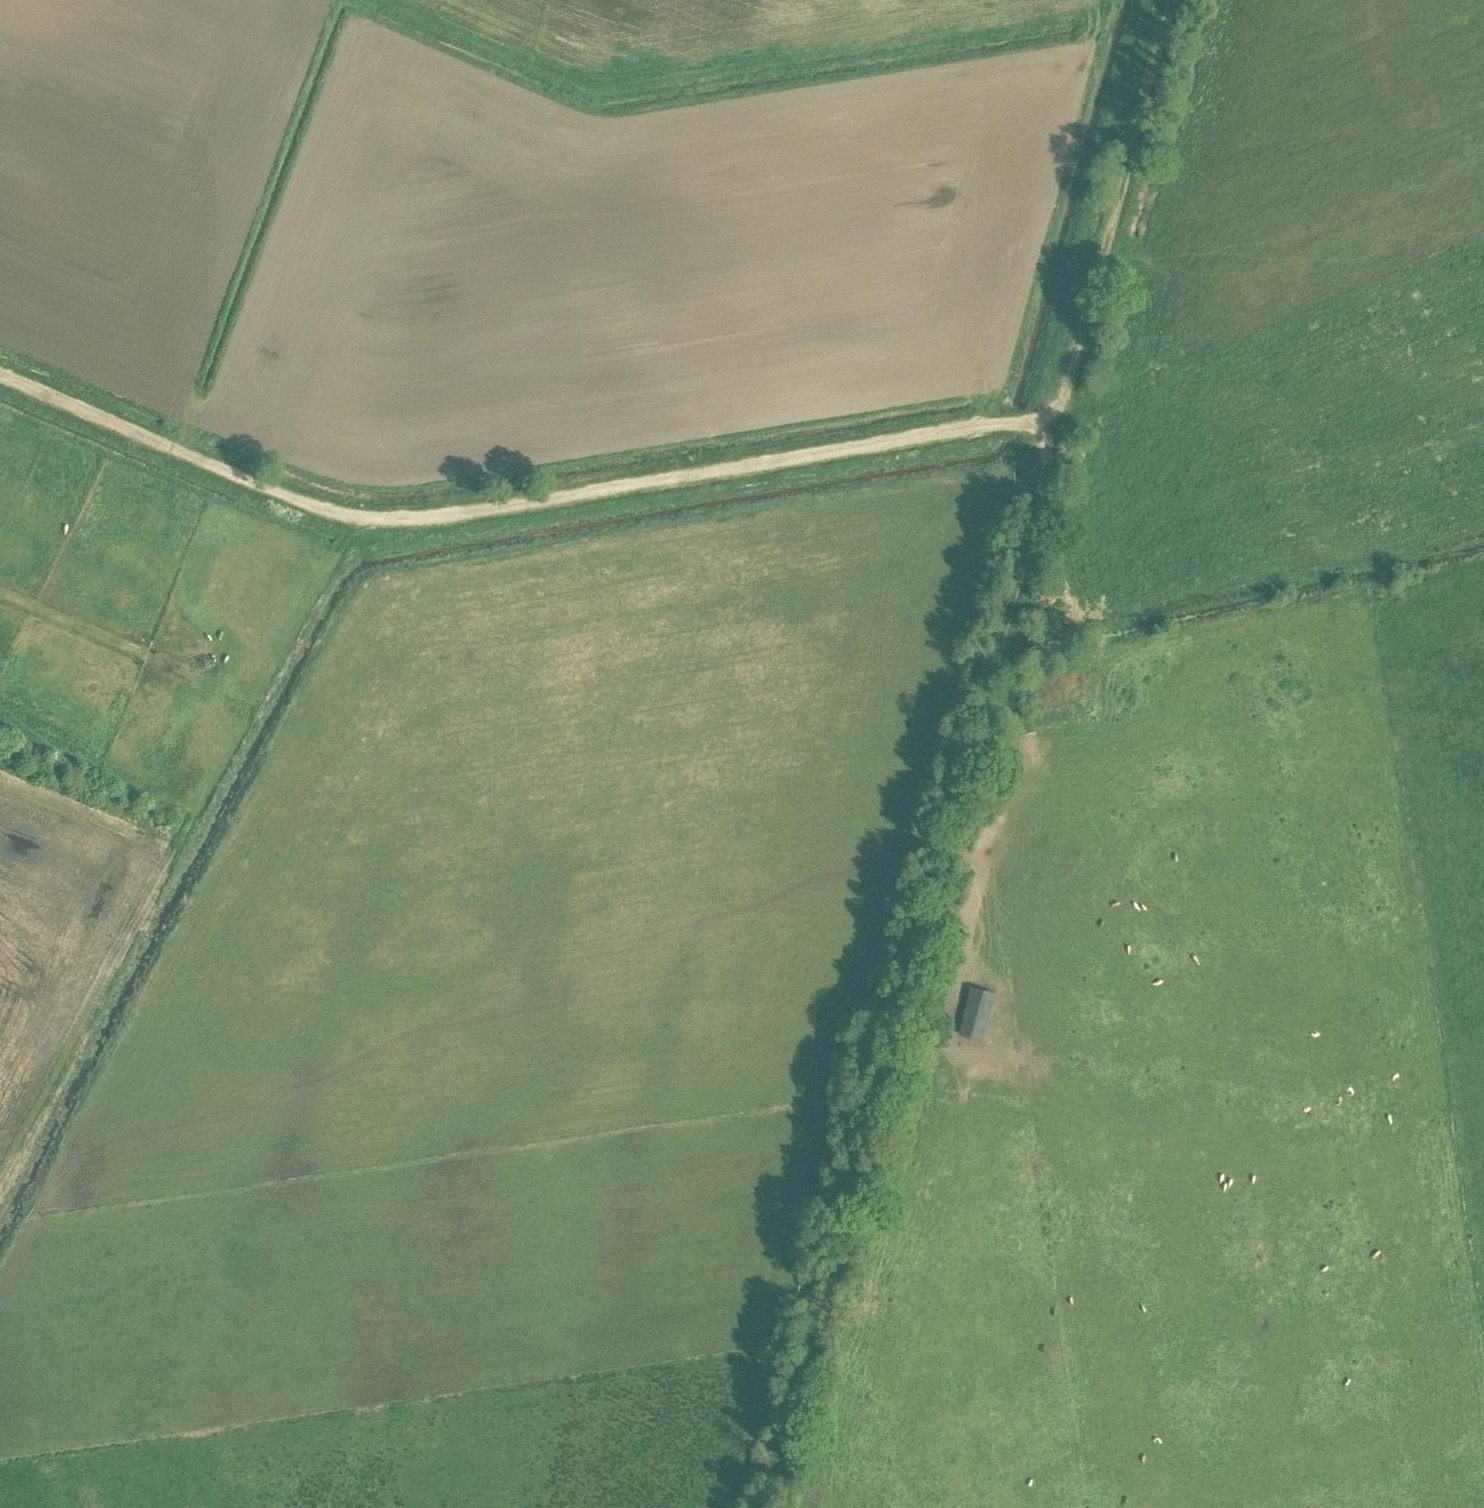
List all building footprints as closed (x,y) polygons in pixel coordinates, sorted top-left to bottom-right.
[(966,1035),(991,1040),(1001,991),(976,986),(966,1035)]
